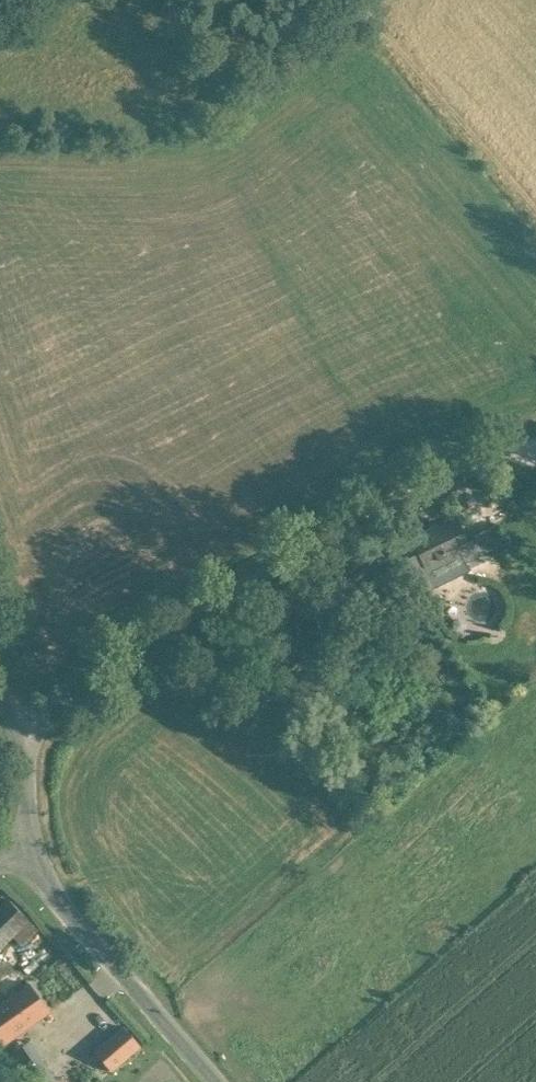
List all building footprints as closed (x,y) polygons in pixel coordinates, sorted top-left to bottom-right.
[(468,542),(458,522),(447,527),(445,523),(412,539),(413,542),(394,552),(415,596),(435,586),(427,567),(458,552),(463,563),(479,555),(472,540),(468,542)] [(297,741),(312,730),(303,718),(288,729),(297,741)] [(0,907),(0,944),(12,933),(22,943),(37,929),(8,899),(0,907)] [(50,1011),(29,982),(0,1002),(0,1042),(2,1045),(50,1011)] [(111,1071),(123,1060),(140,1046),(123,1026),(94,1051),(111,1071)] [(24,1063),(35,1081),(57,1081),(38,1054),(24,1063)]
